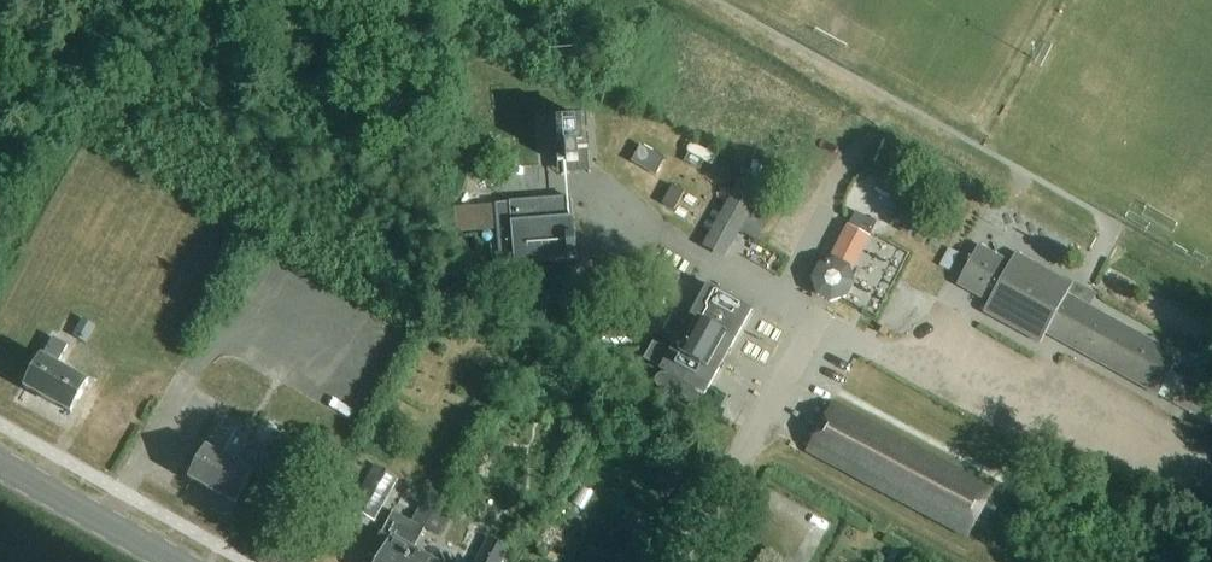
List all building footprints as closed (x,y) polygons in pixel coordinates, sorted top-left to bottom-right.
[(589,173),(588,153),(590,152),(587,118),(552,120),(555,156),(557,155),(558,175),(589,173)] [(704,244),(727,256),(766,188),(742,175),(704,244)] [(673,212),(684,193),(672,187),(662,205),(673,212)] [(500,268),(514,268),(579,263),(574,219),(573,219),(571,199),(496,206),(500,268)] [(852,275),(872,239),(859,232),(847,225),(828,262),(818,265),(811,281),(816,296),(831,305),(847,300),(855,284),(852,275)] [(1072,284),(1015,253),(1010,263),(978,246),(957,285),(989,302),(983,312),(1041,343),(1046,333),(1057,339),(1159,394),(1180,355),(1076,299),(1067,294),(1072,284)] [(949,249),(940,266),(950,271),(959,254),(949,249)] [(696,395),(697,393),(705,398),(753,311),(708,287),(685,329),(672,322),(665,335),(677,342),(672,351),(654,341),(643,361),(661,371),(660,373),(668,378),(667,379),(665,378),(663,378),(662,379),(659,380),(658,381),(656,383),(656,386),(656,389),(657,390),(658,391),(660,393),(661,394),(664,395),(666,395),(667,397),(669,399),(672,399),(675,400),(676,402),(678,403),(681,404),(684,404),(685,406),(687,408),(689,409),(692,410),(694,409),(697,408),(698,407),(699,404),(700,402),(700,399),(699,398),(698,397),(696,395)] [(86,345),(95,328),(82,321),(73,338),(86,345)] [(25,389),(72,415),(89,385),(57,367),(68,348),(54,340),(43,359),(42,358),(25,389)] [(1182,378),(1169,403),(1210,425),(1211,422),(1211,395),(1182,378)] [(832,404),(805,454),(967,541),(994,491),(832,404)] [(268,480),(274,468),(272,461),(232,439),(237,429),(222,421),(207,450),(206,449),(189,480),(215,495),(210,503),(212,510),(224,516),(230,514),(235,506),(236,506),(252,477),(261,481),(268,480)] [(350,508),(373,521),(397,479),(374,466),(350,508)] [(684,473),(674,467),(658,492),(668,498),(684,473)] [(422,506),(412,523),(393,513),(368,557),(378,561),(408,561),(415,550),(414,550),(425,530),(435,513),(422,506)] [(448,520),(435,513),(425,530),(438,537),(448,520)] [(474,561),(503,561),(510,550),(487,537),(474,561)] [(415,550),(408,561),(436,561),(415,550)]
